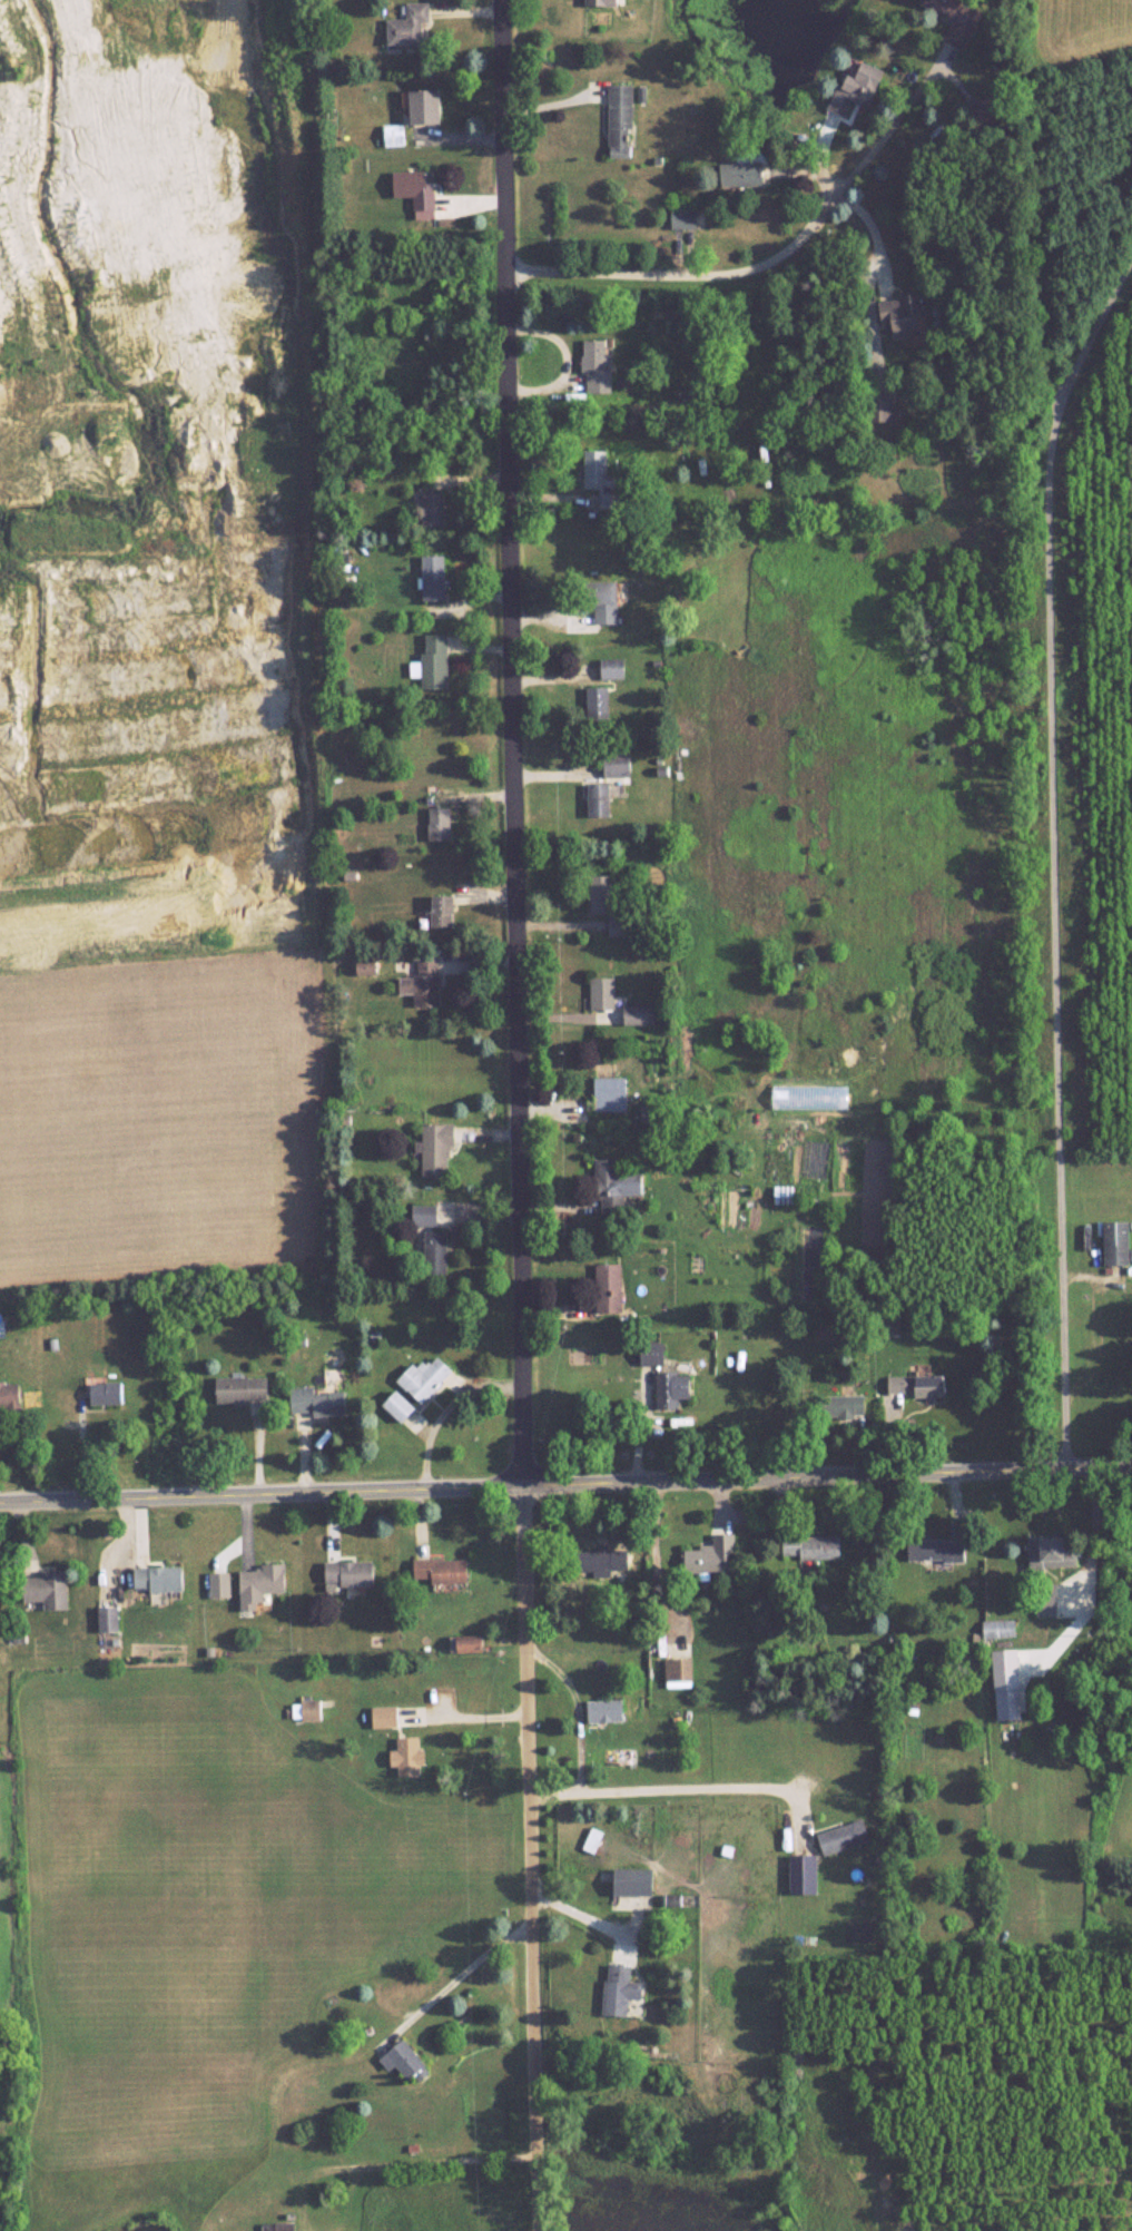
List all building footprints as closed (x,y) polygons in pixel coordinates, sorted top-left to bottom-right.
[(989,13),(966,0),(926,0),(923,4),(956,24),(947,40),(966,51),(989,13)] [(426,25),(432,25),(432,4),(410,4),(410,20),(389,20),(390,45),(426,45),(426,25)] [(887,71),(862,60),(855,77),(844,72),(829,109),(845,117),(852,100),(871,107),(887,71)] [(608,158),(632,158),(632,85),(608,85),(608,158)] [(444,91),(413,91),(413,125),(444,125),(444,91)] [(404,125),(386,125),(386,146),(404,146),(404,125)] [(721,188),(764,186),(763,162),(720,164),(721,188)] [(414,211),(434,210),(434,171),(394,172),(395,197),(414,197),(414,211)] [(697,229),(697,208),(671,208),(671,229),(697,229)] [(879,297),(880,323),(895,323),(895,338),(924,337),(923,295),(879,297)] [(609,394),(609,340),(583,340),(583,394),(609,394)] [(871,395),(871,422),(893,422),(893,395),(871,395)] [(607,476),(607,450),(583,451),(584,489),(599,489),(599,509),(618,508),(618,476),(607,476)] [(446,528),(446,493),(424,493),(424,528),(446,528)] [(447,600),(447,556),(424,556),(424,600),(447,600)] [(617,623),(617,579),(594,579),(594,623),(617,623)] [(449,634),(426,634),(426,661),(412,661),(412,677),(424,677),(424,688),(449,688),(449,634)] [(625,678),(625,658),(601,658),(601,678),(625,678)] [(609,720),(609,686),(588,686),(588,720),(609,720)] [(631,774),(630,751),(603,752),(604,775),(631,774)] [(610,783),(588,783),(588,817),(610,817),(610,783)] [(430,841),(451,841),(451,808),(430,808),(430,841)] [(590,914),(609,914),(609,937),(630,937),(630,913),(614,913),(614,876),(591,876),(590,914)] [(457,930),(457,896),(433,896),(433,930),(457,930)] [(417,960),(417,977),(399,977),(399,995),(415,994),(415,1007),(441,1007),(440,959),(417,960)] [(591,978),(591,1010),(614,1010),(614,978),(591,978)] [(626,1025),(655,1025),(655,1004),(626,1004),(626,1025)] [(626,1112),(626,1078),(595,1078),(595,1112),(626,1112)] [(642,1124),(664,1124),(663,1102),(641,1103),(642,1124)] [(453,1123),(424,1123),(424,1177),(453,1177),(453,1123)] [(598,1214),(626,1214),(626,1196),(645,1196),(644,1175),(620,1175),(619,1159),(598,1160),(598,1214)] [(794,1204),(794,1187),(775,1187),(775,1204),(794,1204)] [(438,1205),(414,1205),(414,1225),(438,1225),(438,1205)] [(1106,1221),(1106,1265),(1131,1265),(1131,1221),(1106,1221)] [(449,1231),(426,1231),(426,1274),(449,1274),(449,1231)] [(623,1313),(623,1264),(597,1264),(597,1313),(623,1313)] [(664,1363),(664,1347),(649,1347),(649,1363),(664,1363)] [(399,1381),(422,1403),(455,1370),(440,1355),(431,1364),(423,1356),(399,1381)] [(681,1398),(695,1398),(695,1372),(658,1372),(658,1408),(681,1408),(681,1398)] [(949,1399),(949,1375),(888,1376),(889,1394),(914,1393),(914,1399),(949,1399)] [(218,1377),(218,1403),(269,1403),(269,1377),(218,1377)] [(90,1382),(90,1404),(123,1404),(123,1382),(90,1382)] [(21,1414),(21,1383),(0,1383),(0,1415),(21,1414)] [(348,1414),(347,1392),(316,1393),(315,1386),(292,1387),(293,1415),(348,1414)] [(404,1424),(419,1409),(399,1390),(385,1405),(404,1424)] [(868,1396),(834,1396),(834,1419),(868,1419),(868,1396)] [(781,1536),(781,1559),(842,1559),(842,1536),(781,1536)] [(1083,1567),(1083,1536),(1032,1536),(1032,1567),(1083,1567)] [(967,1539),(909,1539),(909,1561),(967,1561),(967,1539)] [(734,1573),(734,1550),(688,1550),(688,1573),(734,1573)] [(613,1551),(581,1551),(581,1571),(594,1571),(594,1576),(613,1576),(613,1551)] [(416,1559),(416,1584),(470,1584),(470,1559),(416,1559)] [(376,1586),(376,1561),(327,1561),(327,1586),(376,1586)] [(184,1590),(184,1567),(135,1567),(135,1590),(184,1590)] [(287,1593),(287,1567),(241,1567),(242,1605),(265,1604),(265,1593),(287,1593)] [(68,1609),(68,1570),(42,1570),(42,1579),(25,1579),(25,1601),(45,1601),(45,1609),(68,1609)] [(118,1631),(118,1607),(98,1607),(98,1631),(118,1631)] [(1019,1637),(1019,1620),(983,1620),(983,1637),(1019,1637)] [(666,1654),(687,1654),(687,1644),(666,1644),(666,1654)] [(696,1681),(696,1658),(666,1658),(666,1681),(696,1681)] [(624,1699),(587,1699),(587,1722),(624,1722),(624,1699)] [(322,1702),(295,1702),(295,1720),(322,1720),(322,1702)] [(401,1728),(401,1706),(373,1706),(373,1728),(401,1728)] [(421,1737),(400,1737),(400,1751),(393,1751),(393,1766),(401,1766),(401,1777),(422,1777),(422,1766),(427,1766),(427,1751),(421,1751),(421,1737)] [(825,1855),(872,1841),(866,1820),(819,1834),(825,1855)] [(596,1854),(605,1833),(594,1828),(585,1848),(596,1854)] [(658,1869),(615,1868),(615,1895),(658,1895),(658,1869)] [(634,1966),(609,1965),(607,2016),(631,2017),(632,1999),(646,1999),(647,1983),(633,1982),(634,1966)] [(404,2067),(408,2081),(424,2076),(413,2039),(381,2049),(388,2072),(404,2067)] [(299,2223),(262,2222),(262,2230),(299,2230),(299,2223)]
